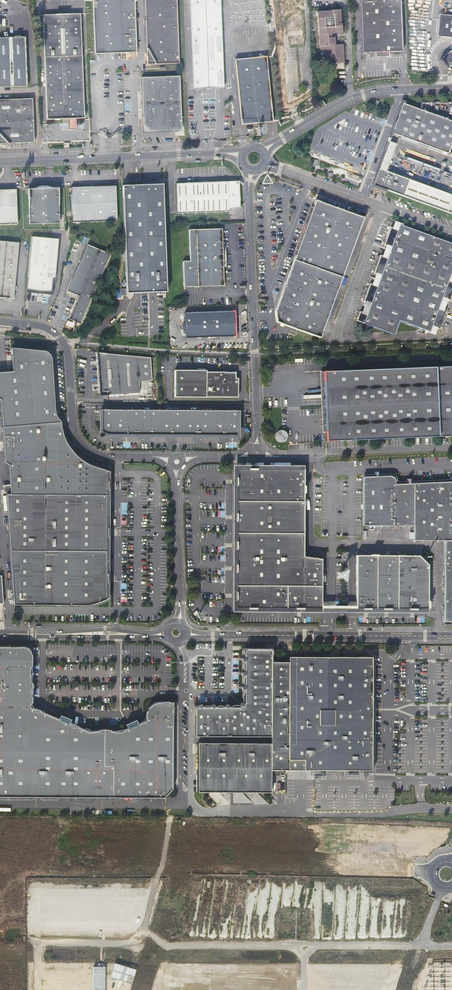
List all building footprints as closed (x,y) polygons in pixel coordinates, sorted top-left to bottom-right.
[(120,0),(108,0),(93,1),(94,54),(121,53),(120,0)] [(121,53),(125,53),(136,53),(135,0),(120,0),(121,53)] [(179,63),(177,0),(145,0),(148,65),(179,63)] [(193,89),(209,88),(209,91),(212,91),(212,88),(223,88),(221,0),(190,0),(193,89)] [(276,19),(279,19),(279,23),(282,23),(285,27),(302,15),(299,11),(296,9),(300,0),(274,0),(276,19)] [(396,1),(396,0),(360,0),(362,53),(365,53),(367,53),(373,53),(375,53),(375,58),(376,58),(387,57),(389,57),(389,52),(402,52),(400,1),(396,1)] [(335,44),(335,40),(335,36),(332,36),(332,32),(343,32),(342,23),(341,23),(341,9),(332,9),(332,10),(317,11),(318,19),(319,19),(320,51),(324,51),(325,63),(344,62),(343,43),(337,44),(335,44)] [(70,119),(71,124),(76,124),(75,119),(76,119),(85,118),(81,14),(44,15),(47,120),(69,119),(70,119)] [(445,15),(443,36),(451,37),(451,16),(445,15)] [(9,37),(0,38),(0,89),(4,89),(4,87),(27,87),(25,37),(9,37)] [(442,59),(451,71),(451,51),(442,59)] [(235,61),(241,121),(256,120),(257,124),(273,123),(266,58),(235,61)] [(144,132),(182,130),(180,77),(142,78),(144,132)] [(28,142),(34,142),(32,99),(0,100),(0,143),(28,142)] [(403,103),(392,133),(448,154),(451,144),(451,121),(403,103)] [(382,160),(379,168),(386,171),(389,163),(396,144),(389,142),(382,160)] [(404,196),(409,180),(386,171),(379,168),(372,185),(404,196)] [(404,196),(447,212),(451,214),(451,195),(409,180),(404,196)] [(239,182),(176,184),(177,214),(229,212),(229,209),(240,208),(239,182)] [(128,186),(122,186),(124,227),(127,294),(130,294),(152,293),(163,292),(166,292),(164,232),(162,184),(161,184),(161,183),(159,183),(159,184),(152,185),(143,185),(143,183),(141,183),(142,185),(134,185),(129,186),(128,186)] [(41,186),(33,189),(28,189),(30,223),(59,222),(58,188),(53,188),(47,186),(47,185),(41,185),(41,186)] [(71,188),(72,222),(117,220),(115,186),(71,188)] [(0,190),(0,224),(17,224),(16,190),(0,190)] [(296,250),(290,267),(282,288),(274,309),(274,311),(276,322),(297,329),(319,338),(363,218),(314,200),(312,207),(296,250)] [(296,250),(312,207),(310,207),(295,250),(296,250)] [(390,227),(387,236),(425,250),(430,235),(399,224),(397,229),(392,227),(390,227)] [(222,247),(222,229),(189,229),(190,261),(183,261),(183,267),(183,287),(191,286),(224,286),(223,267),(223,260),(224,260),(226,260),(225,254),(224,254),(223,254),(222,247)] [(430,235),(425,250),(451,259),(451,243),(430,235)] [(391,247),(389,252),(420,264),(425,250),(387,236),(384,244),(386,245),(391,247)] [(58,239),(31,237),(26,292),(51,295),(53,279),(55,279),(58,239)] [(0,241),(0,301),(1,301),(3,301),(4,301),(4,300),(4,299),(5,298),(7,299),(14,299),(14,291),(19,243),(0,241)] [(92,245),(71,291),(82,296),(74,315),(72,319),(83,324),(115,255),(92,245)] [(425,250),(420,264),(451,275),(451,272),(451,259),(425,250)] [(380,255),(377,264),(415,277),(420,264),(389,252),(387,258),(381,256),(380,255)] [(381,275),(379,281),(409,292),(415,277),(377,264),(373,273),(375,273),(381,275)] [(451,275),(420,264),(415,277),(451,291),(451,281),(449,280),(451,275)] [(282,288),(290,267),(289,266),(273,309),(274,309),(282,288)] [(451,293),(451,291),(415,277),(409,292),(441,303),(442,298),(447,300),(449,300),(451,293)] [(370,284),(367,292),(404,306),(409,292),(379,281),(377,286),(371,284),(370,284)] [(370,304),(369,308),(399,320),(404,306),(367,292),(363,301),(365,302),(370,304)] [(439,308),(441,303),(409,292),(404,306),(442,319),(445,311),(444,310),(439,308)] [(441,323),(442,319),(404,306),(399,320),(400,321),(430,332),(432,326),(437,328),(439,329),(441,323)] [(359,312),(356,320),(395,334),(400,321),(399,320),(369,308),(366,314),(361,312),(359,312)] [(184,313),(186,338),(235,335),(235,323),(235,310),(184,313)] [(11,348),(13,372),(52,370),(51,360),(51,358),(51,357),(51,356),(50,356),(50,355),(49,354),(48,353),(47,352),(46,352),(45,352),(45,351),(44,351),(43,351),(42,351),(11,348)] [(101,353),(101,375),(151,375),(150,358),(101,353)] [(323,371),(324,380),(326,432),(326,441),(451,436),(451,366),(323,371)] [(52,370),(13,372),(0,373),(0,399),(1,400),(3,428),(60,423),(60,422),(59,421),(58,420),(58,419),(57,418),(56,416),(56,415),(55,414),(55,412),(55,411),(53,381),(52,370)] [(206,370),(175,371),(175,398),(238,397),(238,378),(236,378),(236,372),(206,372),(206,370)] [(151,375),(101,375),(101,395),(140,396),(140,383),(152,384),(151,375)] [(129,435),(128,410),(101,410),(101,422),(101,432),(102,433),(104,434),(105,434),(106,435),(107,435),(109,435),(112,435),(129,435)] [(156,435),(157,435),(156,410),(128,410),(129,435),(140,435),(156,436),(156,435)] [(181,435),(182,435),(181,410),(156,410),(157,435),(157,436),(162,436),(181,436),(181,435)] [(210,435),(210,411),(181,410),(182,435),(182,436),(210,436),(210,435)] [(237,411),(210,411),(210,435),(210,436),(221,436),(237,436),(237,424),(237,423),(237,411)] [(61,427),(60,423),(3,428),(5,463),(9,465),(10,494),(106,495),(106,491),(107,491),(107,486),(107,481),(106,481),(106,471),(91,466),(88,465),(85,463),(82,461),(79,459),(77,457),(74,455),(72,452),(70,449),(68,446),(66,443),(65,442),(64,440),(63,437),(62,434),(61,430),(61,427)] [(277,435),(276,436),(277,437),(277,438),(277,439),(278,440),(279,441),(280,442),(281,442),(282,442),(283,442),(284,442),(285,441),(286,441),(287,440),(288,439),(288,438),(288,437),(288,436),(288,434),(287,433),(286,432),(285,431),(284,431),(283,430),(282,430),(281,431),(280,431),(279,432),(278,432),(277,433),(277,434),(277,435)] [(304,470),(237,470),(237,485),(236,515),(236,552),(236,596),(236,608),(301,608),(321,608),(321,559),(303,557),(304,493),(304,494),(304,486),(304,470)] [(401,484),(400,482),(399,481),(393,478),(389,476),(363,477),(362,526),(413,526),(413,541),(444,541),(444,622),(451,622),(451,483),(401,484)] [(7,494),(12,550),(105,550),(106,495),(10,494),(7,494)] [(12,550),(12,606),(85,606),(108,598),(105,598),(105,583),(106,583),(106,578),(106,573),(105,573),(105,550),(12,550)] [(428,601),(428,565),(419,556),(377,556),(377,555),(370,555),(356,556),(356,609),(363,609),(366,609),(370,609),(383,609),(386,609),(390,609),(409,609),(413,609),(416,609),(428,609),(428,608),(429,608),(429,601),(428,601)] [(146,717),(143,720),(139,722),(138,723),(137,724),(136,720),(130,722),(125,724),(126,728),(125,728),(121,729),(119,731),(117,731),(116,732),(114,732),(114,731),(113,731),(111,730),(110,731),(107,731),(103,730),(101,731),(97,731),(97,730),(95,730),(92,730),(92,732),(91,732),(91,730),(89,731),(88,731),(85,729),(82,728),(81,729),(80,729),(81,728),(77,726),(75,726),(72,725),(70,723),(69,723),(70,719),(65,717),(59,715),(58,718),(56,717),(54,717),(53,716),(52,716),(51,715),(50,716),(48,715),(48,714),(46,713),(43,712),(41,712),(39,711),(39,712),(33,709),(34,708),(32,708),(31,708),(31,707),(29,707),(29,698),(30,688),(30,685),(29,674),(29,662),(30,656),(30,654),(30,653),(29,652),(29,651),(28,650),(28,649),(27,649),(26,648),(25,648),(25,647),(24,647),(23,647),(9,647),(9,646),(0,646),(0,797),(80,798),(103,798),(113,798),(135,798),(163,798),(172,789),(172,702),(168,702),(158,702),(157,702),(156,702),(155,703),(154,703),(153,703),(153,704),(152,704),(151,705),(150,706),(149,707),(148,708),(148,709),(148,710),(147,711),(146,717)] [(269,701),(269,661),(270,652),(270,651),(270,650),(269,650),(269,649),(268,649),(252,649),(252,650),(245,650),(244,650),(244,651),(244,658),(244,685),(244,693),(244,703),(241,705),(239,708),(225,708),(216,708),(203,708),(196,707),(196,708),(195,708),(195,709),(194,709),(194,713),(194,736),(270,737),(269,701)] [(269,661),(269,701),(373,702),(373,657),(285,657),(285,661),(269,661)] [(373,702),(269,701),(270,769),(371,770),(373,702)] [(270,769),(269,743),(197,743),(196,792),(269,792),(270,774),(270,769)] [(163,960),(154,989),(298,989),(297,961),(275,961),(163,960)] [(318,960),(312,964),(313,989),(394,989),(402,964),(399,961),(364,961),(318,960)] [(431,967),(424,989),(451,989),(451,966),(431,967)]
